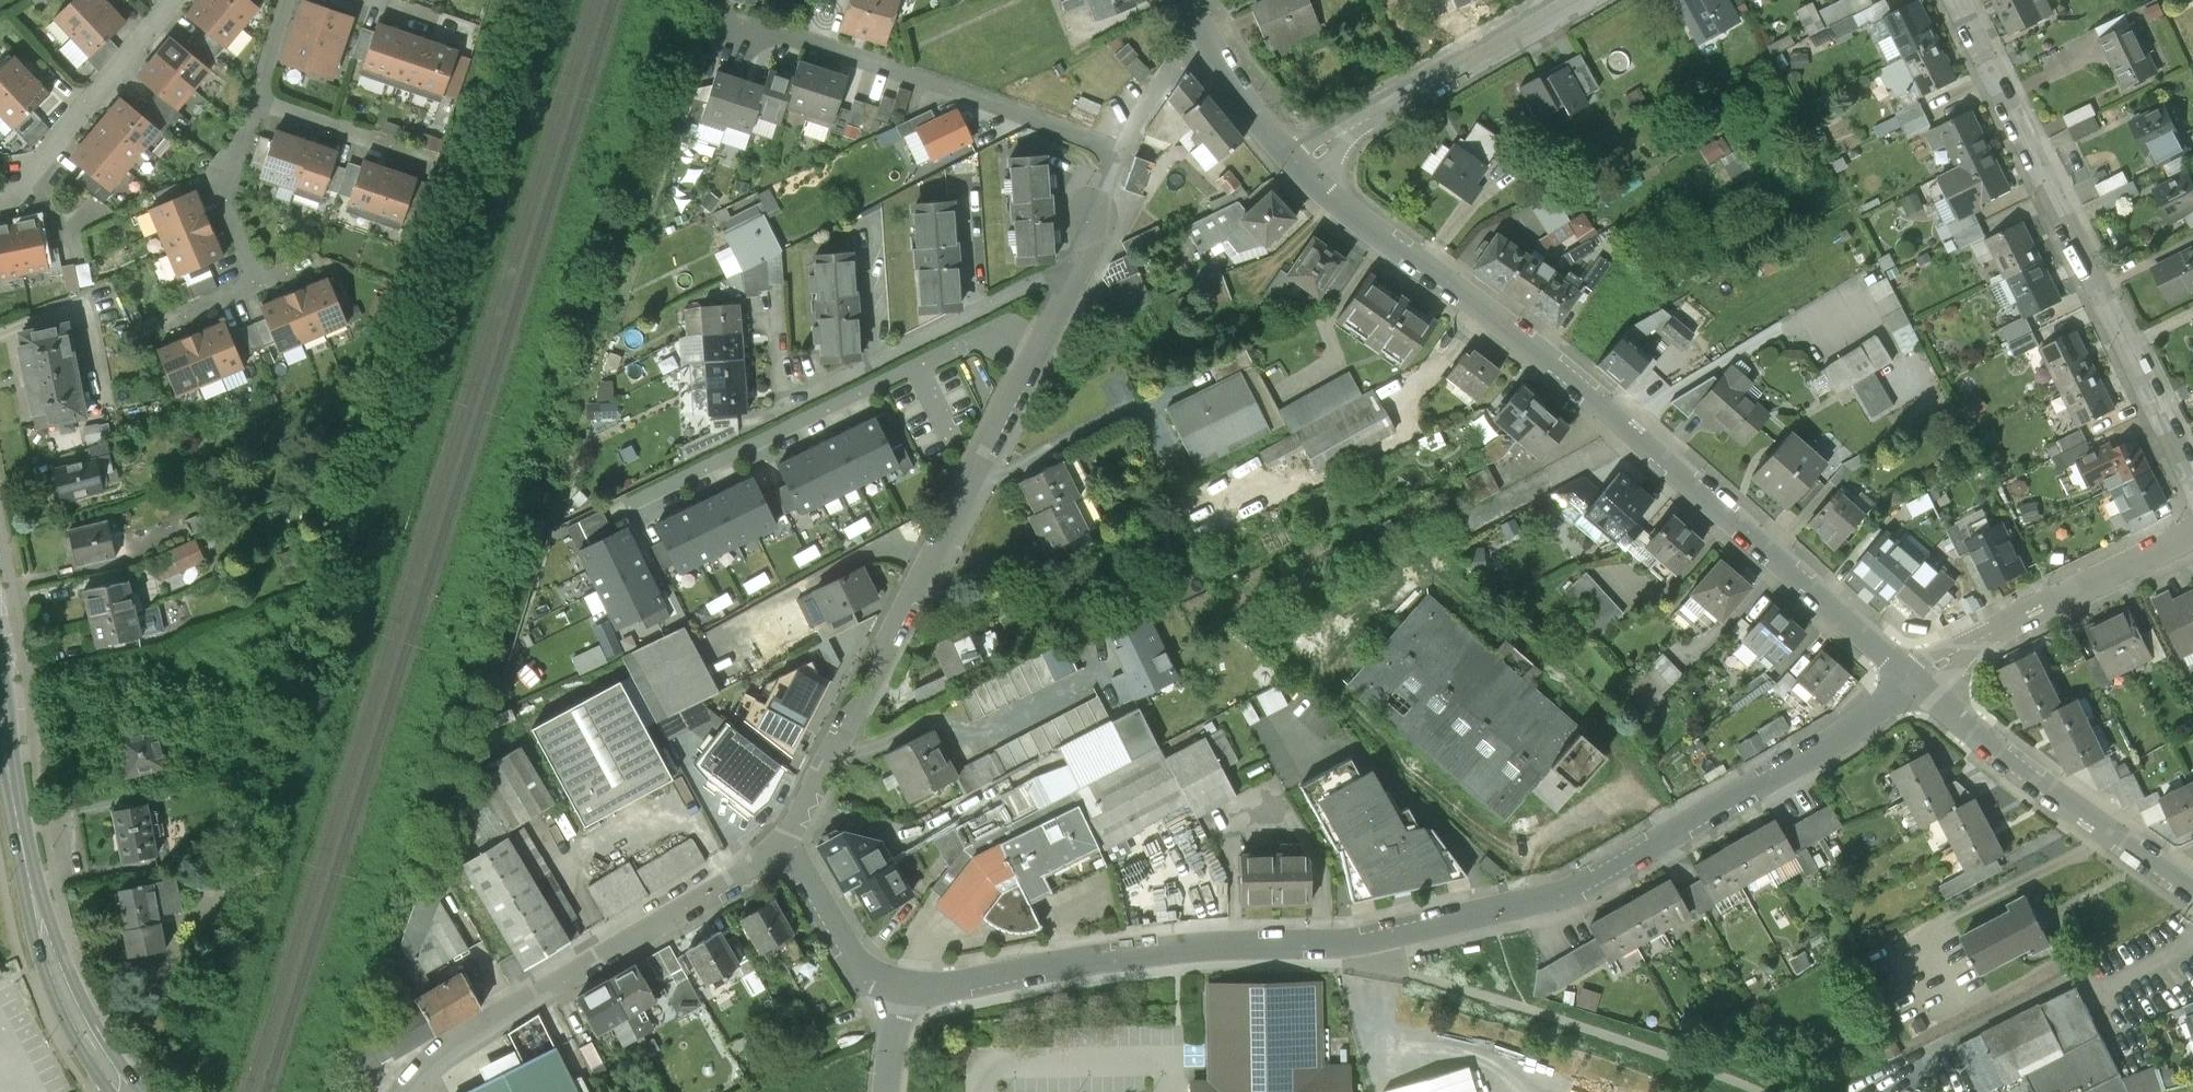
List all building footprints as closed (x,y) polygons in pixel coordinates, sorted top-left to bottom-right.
[(37,10),(53,0),(31,0),(37,10)] [(54,18),(72,37),(108,3),(105,0),(73,0),(54,18)] [(210,0),(200,0),(187,15),(205,30),(225,47),(242,27),(210,0)] [(251,0),(210,0),(242,27),(259,6),(251,0)] [(841,29),(883,42),(888,26),(894,24),(896,17),(893,11),(897,0),(851,0),(841,29)] [(1059,1),(1063,13),(1087,5),(1086,0),(1060,0),(1059,1)] [(1087,5),(1093,21),(1133,7),(1130,0),(1086,0),(1087,5)] [(1251,9),(1266,44),(1317,22),(1307,0),(1271,0),(1251,9)] [(1699,41),(1701,40),(1699,36),(1707,32),(1709,35),(1738,20),(1727,0),(1677,0),(1699,41)] [(2012,31),(2043,16),(2043,15),(2039,17),(2032,3),(2036,2),(2035,0),(1997,0),(2012,31)] [(1843,1),(1817,13),(1825,29),(1830,27),(1850,16),(1843,1)] [(1919,2),(1886,19),(1896,39),(1898,38),(1907,57),(1937,42),(1930,28),(1931,28),(1919,2)] [(108,3),(72,37),(90,56),(110,38),(126,22),(108,3)] [(309,4),(304,18),(298,16),(283,60),(331,77),(351,18),(309,4)] [(2125,14),(2096,28),(2102,40),(2131,26),(2125,14)] [(1850,16),(1830,27),(1836,39),(1859,28),(1853,15),(1850,16)] [(404,32),(377,23),(375,31),(365,60),(361,69),(388,79),(404,32)] [(2131,26),(2102,40),(2111,56),(2109,57),(2124,88),(2157,71),(2157,70),(2153,72),(2147,58),(2150,57),(2134,24),(2131,26)] [(362,27),(352,56),(365,60),(375,31),(362,27)] [(225,47),(205,30),(197,40),(217,57),(225,47)] [(404,32),(388,79),(415,88),(431,41),(404,32)] [(198,59),(172,37),(155,57),(193,89),(210,68),(198,59)] [(90,56),(87,59),(99,72),(119,48),(110,38),(90,56)] [(431,41),(415,88),(442,97),(444,92),(457,55),(458,51),(431,41)] [(1937,42),(1907,57),(1918,80),(1916,81),(1924,97),(1957,81),(1945,55),(1943,56),(1937,42)] [(218,59),(206,49),(198,59),(210,68),(218,59)] [(1599,88),(1580,54),(1564,63),(1584,97),(1599,88)] [(0,68),(0,105),(32,75),(14,55),(0,68)] [(457,55),(444,92),(457,97),(469,59),(457,55)] [(193,89),(155,57),(139,78),(155,92),(176,109),(193,89)] [(822,68),(799,60),(793,77),(784,106),(785,106),(807,114),(808,114),(823,68),(822,68)] [(1564,63),(1519,88),(1537,120),(1564,105),(1569,115),(1588,104),(1584,97),(1564,63)] [(839,69),(824,64),(822,68),(823,68),(808,114),(807,114),(806,119),(831,127),(838,106),(847,76),(838,73),(839,69)] [(793,77),(769,69),(764,86),(755,115),(755,116),(779,123),(785,106),(784,106),(793,77)] [(726,74),(716,71),(707,100),(700,122),(725,129),(726,125),(741,79),(742,75),(727,70),(726,74)] [(1205,95),(1185,71),(1167,98),(1181,115),(1205,95)] [(0,105),(0,113),(14,128),(33,110),(50,94),(32,75),(0,105)] [(741,79),(726,125),(750,133),(755,116),(755,115),(764,86),(741,79)] [(911,91),(899,87),(895,98),(891,111),(903,115),(911,91)] [(176,109),(155,92),(147,102),(171,122),(174,124),(182,114),(176,109)] [(895,98),(883,94),(879,106),(875,119),(887,123),(891,111),(895,98)] [(1241,139),(1205,95),(1181,115),(1188,124),(1195,132),(1189,137),(1197,146),(1188,153),(1203,171),(1241,139)] [(707,100),(694,96),(686,121),(699,125),(700,122),(707,100)] [(133,107),(122,97),(105,118),(143,149),(160,129),(133,107)] [(147,102),(141,97),(133,107),(160,129),(163,132),(171,122),(147,102)] [(866,102),(854,98),(850,110),(846,123),(858,127),(866,102)] [(1167,98),(1143,133),(1171,142),(1188,124),(1181,115),(1167,98)] [(879,106),(866,102),(858,127),(871,131),(875,119),(879,106)] [(1921,105),(1898,116),(1903,126),(1926,115),(1921,105)] [(850,110),(838,106),(831,127),(830,130),(842,134),(846,123),(850,110)] [(2165,107),(2133,123),(2149,154),(2153,152),(2160,166),(2188,152),(2165,107)] [(931,109),(895,126),(901,137),(918,129),(936,121),(931,109)] [(33,110),(14,128),(23,137),(42,119),(33,110)] [(1972,112),(1928,133),(1936,149),(1948,143),(1960,166),(1990,152),(1983,138),(1984,137),(1972,112)] [(958,117),(950,114),(936,121),(918,129),(931,157),(969,139),(958,117)] [(1926,115),(1903,126),(1908,137),(1931,125),(1926,115)] [(2093,117),(2070,128),(2076,141),(2099,129),(2093,117)] [(143,149),(105,118),(88,138),(126,169),(143,149)] [(42,119),(23,137),(32,147),(51,129),(42,119)] [(1503,140),(1477,123),(1460,149),(1485,166),(1503,140)] [(311,142),(276,130),(272,139),(260,176),(295,188),(311,142)] [(272,139),(260,135),(248,172),(260,176),(272,139)] [(1708,160),(1729,149),(1723,136),(1701,146),(1708,160)] [(126,169),(88,138),(71,158),(86,170),(109,190),(126,169)] [(311,142),(295,188),(322,198),(325,188),(334,163),(338,151),(311,142)] [(1460,149),(1455,146),(1434,178),(1464,198),(1468,192),(1475,197),(1481,187),(1474,182),(1485,166),(1460,149)] [(1960,166),(1941,176),(1961,218),(1974,212),(1984,207),(1982,203),(2010,190),(1998,165),(1996,166),(1990,152),(1960,166)] [(1045,155),(1008,158),(1012,202),(1010,202),(1012,219),(1013,219),(1016,263),(1053,260),(1050,221),(1051,221),(1049,195),(1048,195),(1045,155)] [(1151,162),(1134,155),(1121,187),(1134,192),(1143,168),(1148,170),(1151,162)] [(390,169),(363,160),(347,206),(374,215),(390,169)] [(346,168),(334,163),(325,188),(338,192),(346,168)] [(390,169),(374,215),(401,225),(417,178),(390,169)] [(2107,206),(2136,192),(2125,169),(2096,182),(2107,206)] [(109,190),(86,170),(77,180),(104,202),(113,193),(109,190)] [(1236,184),(1225,172),(1216,181),(1227,193),(1236,184)] [(2156,190),(2172,222),(2189,213),(2187,209),(2192,206),(2192,186),(2188,175),(2156,190)] [(178,182),(154,193),(159,205),(183,194),(178,182)] [(779,210),(767,187),(756,192),(768,215),(779,210)] [(159,205),(150,209),(159,231),(205,212),(195,189),(183,194),(159,205)] [(1235,200),(1183,226),(1198,254),(1223,239),(1236,252),(1262,243),(1264,245),(1293,218),(1268,192),(1246,212),(1235,200)] [(1570,221),(1556,196),(1532,210),(1547,235),(1566,223),(1570,221)] [(950,203),(913,206),(916,249),(915,249),(917,267),(918,267),(921,310),(958,307),(955,268),(956,268),(954,242),(953,242),(950,203)] [(205,212),(159,231),(168,253),(214,234),(205,212)] [(1961,218),(1949,224),(1954,235),(1979,223),(1974,212),(1961,218)] [(45,250),(39,218),(35,219),(35,218),(18,221),(19,222),(13,223),(23,274),(49,268),(45,250)] [(765,219),(725,235),(743,270),(755,263),(768,257),(781,251),(765,219)] [(2022,222),(1988,239),(1996,255),(1998,254),(2009,277),(2039,262),(2032,249),(2034,248),(2022,222)] [(8,224),(8,223),(0,225),(0,278),(23,274),(13,223),(8,224)] [(1566,223),(1547,235),(1554,246),(1573,234),(1566,223)] [(1609,228),(1598,235),(1604,245),(1616,238),(1609,228)] [(1143,232),(1122,241),(1128,253),(1148,244),(1143,232)] [(214,234),(168,253),(178,276),(184,273),(208,263),(224,256),(214,234)] [(1526,257),(1497,236),(1491,245),(1485,241),(1479,249),(1485,253),(1474,269),(1503,289),(1526,257)] [(1345,259),(1313,237),(1288,274),(1287,275),(1293,280),(1319,297),(1345,259)] [(1587,241),(1566,254),(1572,264),(1594,251),(1587,241)] [(63,273),(58,247),(45,250),(49,268),(51,275),(63,273)] [(2154,267),(2171,301),(2192,290),(2192,247),(2154,267)] [(781,251),(768,257),(770,283),(783,282),(781,251)] [(850,253),(814,256),(817,299),(816,299),(817,317),(818,317),(822,360),(858,357),(855,318),(856,318),(854,292),(853,292),(850,253)] [(1129,254),(1109,264),(1102,278),(1107,286),(1112,284),(1118,299),(1108,303),(1115,318),(1150,302),(1129,254)] [(768,257),(755,263),(757,290),(770,288),(770,283),(768,257)] [(1540,266),(1526,257),(1503,289),(1526,305),(1549,275),(1552,271),(1541,264),(1540,266)] [(1607,269),(1595,261),(1580,283),(1592,291),(1607,269)] [(2039,262),(2009,277),(2020,300),(2018,301),(2026,317),(2060,301),(2048,276),(2046,276),(2039,262)] [(208,263),(184,273),(189,285),(213,275),(208,263)] [(755,263),(743,270),(745,296),(758,295),(757,290),(755,263)] [(1281,269),(1263,296),(1276,305),(1293,280),(1287,275),(1288,274),(1281,269)] [(1221,273),(1193,283),(1202,310),(1230,300),(1221,273)] [(213,275),(189,285),(194,297),(218,287),(213,275)] [(1549,275),(1526,305),(1556,326),(1577,295),(1549,275)] [(1435,325),(1367,276),(1337,319),(1405,367),(1435,325)] [(1886,276),(1869,284),(1904,351),(1921,342),(1886,276)] [(328,277),(305,287),(325,333),(347,323),(328,277)] [(305,287),(283,296),(303,342),(325,333),(305,287)] [(283,296),(261,305),(266,318),(276,342),(280,351),(303,342),(283,296)] [(738,303),(700,306),(702,333),(741,330),(738,303)] [(1694,334),(1662,308),(1657,311),(1648,316),(1658,325),(1684,345),(1694,334)] [(1630,326),(1596,364),(1623,388),(1651,357),(1635,343),(1658,325),(1648,316),(1630,326)] [(266,318),(254,323),(264,347),(276,342),(266,318)] [(225,321),(202,330),(221,376),(244,367),(240,357),(230,333),(225,321)] [(254,323),(242,328),(252,352),(264,347),(254,323)] [(66,324),(21,334),(24,346),(22,346),(34,410),(37,409),(40,425),(85,415),(66,324)] [(242,328),(230,333),(240,357),(252,352),(242,328)] [(202,330),(180,340),(200,385),(221,376),(202,330)] [(741,330),(702,333),(705,360),(743,357),(741,330)] [(1446,330),(1432,350),(1442,356),(1456,337),(1446,330)] [(1880,332),(1819,365),(1834,393),(1852,383),(1872,418),(1896,405),(1877,368),(1894,358),(1880,332)] [(2075,333),(2042,349),(2050,365),(2053,364),(2064,386),(2093,372),(2086,358),(2087,357),(2075,333)] [(180,340),(158,349),(177,395),(200,385),(180,340)] [(1472,351),(1467,356),(1464,354),(1446,378),(1455,385),(1459,381),(1479,396),(1498,371),(1472,351)] [(743,357),(705,360),(707,388),(745,385),(743,357)] [(1253,365),(1166,409),(1195,467),(1285,422),(1253,365)] [(1732,365),(1718,381),(1712,376),(1704,385),(1701,383),(1669,401),(1687,417),(1695,408),(1708,420),(1712,415),(1744,443),(1767,417),(1735,389),(1746,377),(1732,365)] [(2093,372),(2064,386),(2075,408),(2073,409),(2081,426),(2114,410),(2101,385),(2100,386),(2093,372)] [(1349,373),(1280,410),(1292,433),(1361,395),(1349,373)] [(583,415),(612,414),(610,377),(595,378),(596,399),(583,400),(583,415)] [(745,385),(707,388),(709,415),(747,412),(745,385)] [(1544,407),(1520,387),(1495,417),(1514,432),(1511,436),(1501,435),(1478,451),(1486,464),(1502,457),(1507,451),(1516,440),(1544,407)] [(1292,433),(1258,451),(1265,464),(1301,444),(1317,473),(1395,430),(1372,389),(1292,433)] [(1568,427),(1544,407),(1516,440),(1521,444),(1524,441),(1543,457),(1568,427)] [(914,467),(886,412),(875,418),(898,465),(902,473),(914,467)] [(737,417),(709,419),(710,431),(711,444),(738,430),(737,417)] [(898,465),(875,418),(855,428),(879,475),(898,465)] [(879,475),(855,428),(836,437),(859,484),(879,475)] [(1437,428),(1409,441),(1416,457),(1444,444),(1437,428)] [(710,431),(682,445),(683,457),(711,444),(710,431)] [(1787,434),(1751,476),(1787,507),(1818,471),(1805,460),(1810,454),(1787,434)] [(859,484),(836,437),(817,446),(840,494),(859,484)] [(2134,439),(2116,447),(2114,444),(2093,454),(2081,460),(2082,461),(2093,485),(2105,479),(2110,489),(2123,483),(2123,484),(2149,472),(2141,455),(2142,455),(2134,439)] [(1516,440),(1507,451),(1513,456),(1522,446),(1521,444),(1516,440)] [(2088,442),(2065,453),(2071,466),(2082,461),(2081,460),(2093,454),(2088,442)] [(840,494),(817,446),(797,456),(821,503),(840,494)] [(1486,464),(1478,451),(1472,455),(1479,467),(1486,464)] [(50,461),(58,499),(100,490),(92,452),(50,461)] [(1092,489),(1076,455),(1061,462),(1077,496),(1087,491),(1092,489)] [(821,503),(797,456),(777,466),(786,484),(798,507),(801,513),(821,503)] [(1060,461),(1019,482),(1034,513),(1035,513),(1056,502),(1058,505),(1070,499),(1077,496),(1061,462),(1060,461)] [(1843,464),(1827,481),(1837,489),(1842,484),(1843,485),(1853,473),(1843,464)] [(1487,466),(1463,478),(1474,501),(1498,490),(1487,466)] [(1601,493),(1583,514),(1614,540),(1650,498),(1618,472),(1601,493)] [(2149,472),(2123,484),(2126,488),(2113,494),(2122,512),(2111,517),(2117,529),(2129,523),(2127,521),(2153,508),(2166,502),(2159,486),(2156,488),(2149,472)] [(1601,493),(1582,477),(1547,495),(1564,509),(1569,502),(1583,514),(1601,493)] [(774,520),(762,496),(753,478),(733,487),(756,535),(776,525),(774,520)] [(798,507),(786,484),(775,490),(786,513),(798,507)] [(1837,489),(1808,522),(1838,548),(1866,515),(1852,503),(1857,497),(1843,485),(1842,484),(1837,489)] [(756,535),(733,487),(714,497),(737,544),(756,535)] [(786,513),(775,490),(762,496),(774,520),(786,513)] [(1087,491),(1077,496),(1070,499),(1085,529),(1101,520),(1087,491)] [(1929,493),(1908,503),(1920,528),(1941,517),(1929,493)] [(737,544),(714,497),(694,506),(718,554),(737,544)] [(1056,502),(1035,513),(1034,513),(1029,516),(1046,551),(1047,550),(1070,539),(1086,531),(1085,529),(1070,499),(1058,505),(1056,502)] [(718,554),(694,506),(676,515),(699,563),(718,554)] [(2153,508),(2127,521),(2129,523),(2134,533),(2159,520),(2153,508)] [(210,510),(186,520),(192,534),(216,523),(210,510)] [(608,522),(602,510),(567,528),(572,539),(608,522)] [(699,563),(676,515),(656,525),(663,540),(675,564),(679,573),(699,563)] [(1653,537),(1645,546),(1657,556),(1647,567),(1662,580),(1672,569),(1675,572),(1700,543),(1670,517),(1653,537)] [(1989,517),(1964,529),(1991,588),(2026,572),(2004,524),(1994,528),(1989,517)] [(115,562),(105,520),(67,529),(76,571),(115,562)] [(608,522),(572,539),(578,550),(579,550),(614,533),(608,522)] [(614,533),(579,550),(588,570),(636,547),(626,527),(614,533)] [(1643,528),(1625,549),(1647,567),(1657,556),(1645,546),(1653,537),(1643,528)] [(1901,545),(1887,533),(1855,568),(1891,600),(1899,591),(1898,591),(1914,573),(1914,572),(1921,564),(1900,546),(1901,545)] [(1070,539),(1047,550),(1052,562),(1076,550),(1070,539)] [(675,564),(663,540),(651,546),(663,570),(675,564)] [(191,541),(151,559),(160,579),(200,561),(191,541)] [(636,547),(588,570),(598,590),(646,567),(636,547)] [(1954,583),(1926,558),(1921,564),(1914,572),(1914,573),(1898,591),(1899,591),(1926,615),(1939,600),(1945,605),(1944,605),(1945,606),(1955,596),(1954,595),(1953,595),(1948,590),(1954,583)] [(1719,561),(1677,610),(1704,634),(1718,618),(1720,619),(1749,587),(1719,561)] [(646,567),(598,590),(607,609),(655,585),(646,567)] [(861,567),(814,591),(828,619),(829,620),(852,609),(876,597),(861,567)] [(1624,615),(1585,573),(1566,591),(1596,623),(1588,631),(1594,637),(1603,631),(1624,615)] [(137,579),(85,590),(91,620),(136,611),(132,593),(139,592),(137,579)] [(655,585),(607,609),(617,629),(641,617),(665,605),(655,585)] [(2178,608),(2169,590),(2154,597),(2182,654),(2192,648),(2192,601),(2178,608)] [(1514,647),(1503,660),(1428,595),(1378,652),(1373,648),(1360,663),(1365,667),(1348,685),(1424,751),(1415,760),(1426,769),(1434,760),(1503,820),(1533,787),(1559,809),(1606,756),(1580,733),(1582,730),(1521,677),(1533,663),(1514,647)] [(665,605),(641,617),(646,628),(670,617),(665,605)] [(1772,606),(1743,638),(1759,652),(1755,657),(1769,669),(1801,632),(1772,606)] [(136,611),(91,620),(96,646),(157,634),(163,625),(161,614),(152,608),(136,611)] [(2130,608),(2109,618),(2132,665),(2152,656),(2154,655),(2143,632),(2130,608)] [(828,619),(815,625),(823,640),(828,638),(858,623),(852,609),(829,620),(828,619)] [(1147,616),(1110,634),(1122,658),(1125,656),(1131,668),(1134,667),(1145,690),(1155,686),(1151,679),(1173,668),(1147,616)] [(2109,618),(2088,629),(2100,654),(2111,676),(2112,675),(2132,665),(2109,618)] [(684,625),(621,655),(658,722),(701,701),(720,691),(684,625)] [(967,627),(934,643),(948,673),(948,675),(981,659),(981,658),(1001,649),(993,632),(973,641),(967,627)] [(2168,655),(2154,627),(2143,632),(2154,655),(2152,656),(2155,661),(2168,655)] [(803,650),(810,662),(811,661),(816,673),(827,679),(836,664),(840,662),(828,638),(823,640),(803,650)] [(572,656),(580,673),(607,659),(599,642),(572,656)] [(1716,644),(1706,654),(1712,660),(1722,650),(1716,644)] [(1822,651),(1797,679),(1796,677),(1795,678),(1797,680),(1791,687),(1805,700),(1811,693),(1823,703),(1824,702),(1823,701),(1847,673),(1849,674),(1850,673),(1821,648),(1820,649),(1822,651)] [(2035,651),(2001,668),(2015,697),(2049,680),(2035,651)] [(1042,652),(960,692),(973,719),(1056,679),(1042,652)] [(2100,654),(2088,659),(2103,687),(2115,681),(2112,675),(2111,676),(2100,654)] [(1660,656),(1642,674),(1660,694),(1680,677),(1660,656)] [(764,704),(744,694),(735,712),(745,720),(778,744),(786,751),(792,740),(797,743),(830,681),(827,679),(816,673),(811,661),(810,662),(778,677),(764,704)] [(1131,668),(1114,677),(1126,700),(1145,690),(1134,667),(1131,668)] [(1760,672),(1725,697),(1735,710),(1773,683),(1760,672)] [(948,673),(912,689),(919,705),(953,686),(948,675),(948,673)] [(2049,680),(2015,697),(2029,725),(2044,717),(2063,707),(2049,680)] [(620,681),(532,727),(586,826),(674,779),(620,681)] [(1278,685),(1256,696),(1266,715),(1288,704),(1278,685)] [(1098,694),(994,749),(996,751),(1007,772),(1110,717),(1098,694)] [(1250,699),(1239,705),(1250,724),(1260,718),(1250,699)] [(2063,707),(2044,717),(2057,744),(2091,727),(2078,699),(2063,707)] [(723,719),(701,701),(672,715),(706,741),(723,719)] [(1781,715),(1757,727),(1763,740),(1788,728),(1781,715)] [(1111,718),(1058,745),(1080,787),(1090,781),(1131,760),(1111,718)] [(778,744),(745,720),(739,731),(771,757),(778,744)] [(726,721),(693,764),(708,780),(752,813),(769,800),(786,769),(771,757),(739,731),(726,721)] [(163,727),(142,732),(140,724),(128,727),(130,735),(120,738),(129,775),(136,774),(137,779),(161,773),(156,751),(168,748),(163,727)] [(2091,727),(2057,744),(2071,772),(2088,764),(2105,756),(2091,727)] [(932,728),(885,752),(910,799),(957,774),(955,771),(932,728)] [(1221,728),(1165,758),(1189,804),(1196,817),(1236,796),(1222,767),(1237,759),(1221,728)] [(1131,760),(1090,781),(1121,839),(1124,838),(1189,804),(1165,758),(1159,745),(1131,760)] [(520,747),(475,773),(490,797),(510,831),(554,805),(520,747)] [(990,752),(955,771),(957,774),(967,793),(1002,775),(1001,775),(1007,772),(996,751),(991,754),(990,752)] [(1930,753),(1902,767),(1910,783),(1904,786),(1911,797),(1944,779),(1930,753)] [(2105,756),(2088,764),(2094,777),(2115,766),(2109,754),(2105,756)] [(1381,795),(1369,773),(1362,777),(1350,757),(1299,785),(1336,850),(1340,849),(1352,902),(1394,892),(1396,885),(1406,883),(1408,889),(1470,876),(1432,827),(1421,829),(1409,807),(1402,810),(1390,789),(1381,795)] [(2115,766),(2094,777),(2101,790),(2112,784),(2112,783),(2122,779),(2121,778),(2115,766)] [(2133,772),(2121,778),(2122,779),(2112,783),(2112,784),(2118,795),(2140,785),(2133,772)] [(1944,779),(1911,797),(1917,810),(1922,808),(1929,823),(1947,814),(1975,799),(1971,792),(1961,783),(1949,789),(1944,779)] [(1121,839),(1090,781),(1080,787),(1071,791),(1109,861),(1130,849),(1124,838),(1121,839)] [(1028,784),(1001,794),(1012,822),(1038,808),(1028,784)] [(2140,785),(2118,795),(2124,808),(2136,802),(2146,797),(2145,796),(2140,785)] [(2162,799),(2164,803),(2170,815),(2179,833),(2192,826),(2192,792),(2190,785),(2162,799)] [(1012,822),(1011,822),(1017,834),(1078,806),(1071,791),(1038,808),(1012,822)] [(2157,791),(2145,796),(2146,797),(2136,802),(2142,814),(2164,803),(2162,799),(2157,791)] [(510,831),(490,797),(464,813),(486,850),(508,837),(512,835),(510,831)] [(1975,799),(1947,814),(1955,829),(1950,832),(1956,844),(1989,826),(1975,799)] [(2164,803),(2142,814),(2148,826),(2170,815),(2164,803)] [(1829,804),(1817,811),(1829,833),(1842,826),(1829,804)] [(1017,834),(1000,843),(1018,883),(1028,903),(1029,902),(1107,865),(1078,806),(1017,834)] [(145,807),(120,811),(129,864),(154,860),(145,807)] [(1817,811),(1805,818),(1817,840),(1829,833),(1817,811)] [(1805,818),(1793,825),(1805,846),(1817,840),(1805,818)] [(1775,821),(1747,836),(1764,864),(1763,865),(1765,869),(1778,862),(1776,857),(1791,849),(1781,831),(1775,821)] [(1011,822),(965,846),(950,865),(934,885),(944,894),(974,857),(1000,843),(1017,834),(1011,822)] [(1805,846),(1793,825),(1781,831),(1791,849),(1793,853),(1805,846)] [(955,826),(935,838),(950,865),(965,846),(955,826)] [(1989,826),(1956,844),(1963,856),(1967,853),(1975,869),(2004,854),(1989,826)] [(552,874),(524,828),(512,835),(508,837),(536,884),(552,874)] [(843,831),(817,846),(844,892),(855,885),(892,863),(879,840),(843,831)] [(1747,836),(1721,851),(1737,880),(1736,880),(1739,884),(1752,877),(1749,872),(1763,865),(1764,864),(1747,836)] [(536,884),(508,837),(486,850),(463,864),(525,969),(570,942),(561,926),(536,884)] [(630,863),(588,888),(607,919),(706,860),(693,838),(636,873),(630,863)] [(1000,843),(974,857),(944,894),(935,905),(969,932),(982,916),(1002,891),(1018,883),(1000,843)] [(1303,849),(1274,850),(1275,903),(1310,902),(1309,862),(1305,854),(1303,854),(1303,849)] [(1274,850),(1245,851),(1245,855),(1239,855),(1240,903),(1275,903),(1274,850)] [(1721,851),(1694,867),(1701,879),(1712,899),(1725,892),(1723,888),(1736,880),(1737,880),(1721,851)] [(225,856),(197,863),(198,890),(231,889),(237,866),(236,856),(225,856)] [(892,863),(855,885),(873,916),(911,894),(892,863)] [(426,870),(399,964),(383,997),(392,1010),(393,1009),(399,1018),(382,1029),(384,1033),(376,1042),(388,1061),(435,1033),(416,1000),(434,989),(425,974),(468,949),(440,901),(441,896),(426,870)] [(1965,872),(1940,885),(1947,899),(1972,885),(1965,872)] [(552,874),(536,884),(561,926),(572,920),(577,917),(552,874)] [(175,879),(121,890),(128,927),(125,928),(130,954),(167,947),(158,902),(179,898),(175,879)] [(1701,879),(1689,886),(1703,911),(1715,904),(1712,899),(1701,879)] [(1670,880),(1643,896),(1659,924),(1658,925),(1660,929),(1673,921),(1671,917),(1686,909),(1677,893),(1670,880)] [(1018,883),(1002,891),(982,916),(987,921),(993,925),(998,928),(1003,930),(1012,932),(1019,932),(1026,932),(1032,930),(1040,927),(1029,902),(1028,903),(1018,883)] [(1689,886),(1677,893),(1686,909),(1691,918),(1703,911),(1689,886)] [(1659,924),(1643,896),(1616,911),(1632,939),(1631,940),(1634,944),(1647,936),(1644,932),(1658,925),(1659,924)] [(2012,912),(1963,937),(1972,957),(1970,960),(1972,964),(1975,963),(1980,972),(2029,947),(2032,953),(2050,943),(2042,928),(2045,926),(2038,913),(2036,914),(2027,897),(2009,906),(2012,912)] [(773,901),(741,920),(760,952),(763,951),(773,968),(784,961),(788,969),(807,958),(773,901)] [(1616,911),(1589,926),(1595,937),(1583,944),(1595,966),(1620,951),(1618,947),(1631,940),(1632,939),(1616,911)] [(572,920),(561,926),(570,942),(581,935),(572,920)] [(719,933),(688,951),(707,984),(712,981),(715,986),(728,979),(725,973),(738,966),(725,943),(719,933)] [(756,969),(736,936),(725,943),(738,966),(744,976),(756,969)] [(1583,944),(1571,951),(1584,973),(1595,966),(1583,944)] [(689,979),(669,945),(647,958),(659,981),(671,974),(677,986),(689,979)] [(1571,951),(1559,958),(1572,979),(1584,973),(1571,951)] [(1559,958),(1547,965),(1560,986),(1572,979),(1559,958)] [(635,965),(608,980),(638,1037),(654,1028),(648,1017),(642,1021),(636,1010),(655,999),(635,965)] [(1547,965),(1540,969),(1536,968),(1533,995),(1541,997),(1560,986),(1547,965)] [(481,1006),(462,973),(434,989),(416,1000),(435,1033),(481,1006)] [(608,980),(578,998),(598,1032),(615,1022),(628,1043),(638,1037),(608,980)] [(1207,984),(1208,1030),(1209,1030),(1209,1044),(1210,1082),(1200,1082),(1191,1082),(1192,1091),(1349,1091),(1349,1090),(1348,1067),(1321,1067),(1321,1027),(1319,982),(1313,983),(1207,984)] [(1958,1045),(1982,1091),(2027,1072),(2037,1091),(2054,1091),(2060,1089),(2061,1091),(2069,1091),(2082,1086),(2085,1091),(2163,1091),(2166,1091),(2157,1068),(2135,1077),(2136,1080),(2127,1085),(2077,985),(1958,1045)] [(1579,987),(1577,1003),(1595,1005),(1597,989),(1579,987)] [(2181,1007),(2187,1020),(2192,1018),(2192,1002),(2181,1007)] [(539,1014),(508,1033),(508,1034),(509,1034),(524,1063),(555,1047),(556,1047),(539,1015),(539,1014)] [(591,1041),(580,1047),(592,1070),(604,1064),(591,1041)] [(581,1076),(572,1081),(556,1047),(555,1047),(524,1063),(507,1071),(474,1088),(466,1091),(589,1091),(581,1076)] [(1382,1091),(1476,1091),(1468,1066),(1382,1091)]
